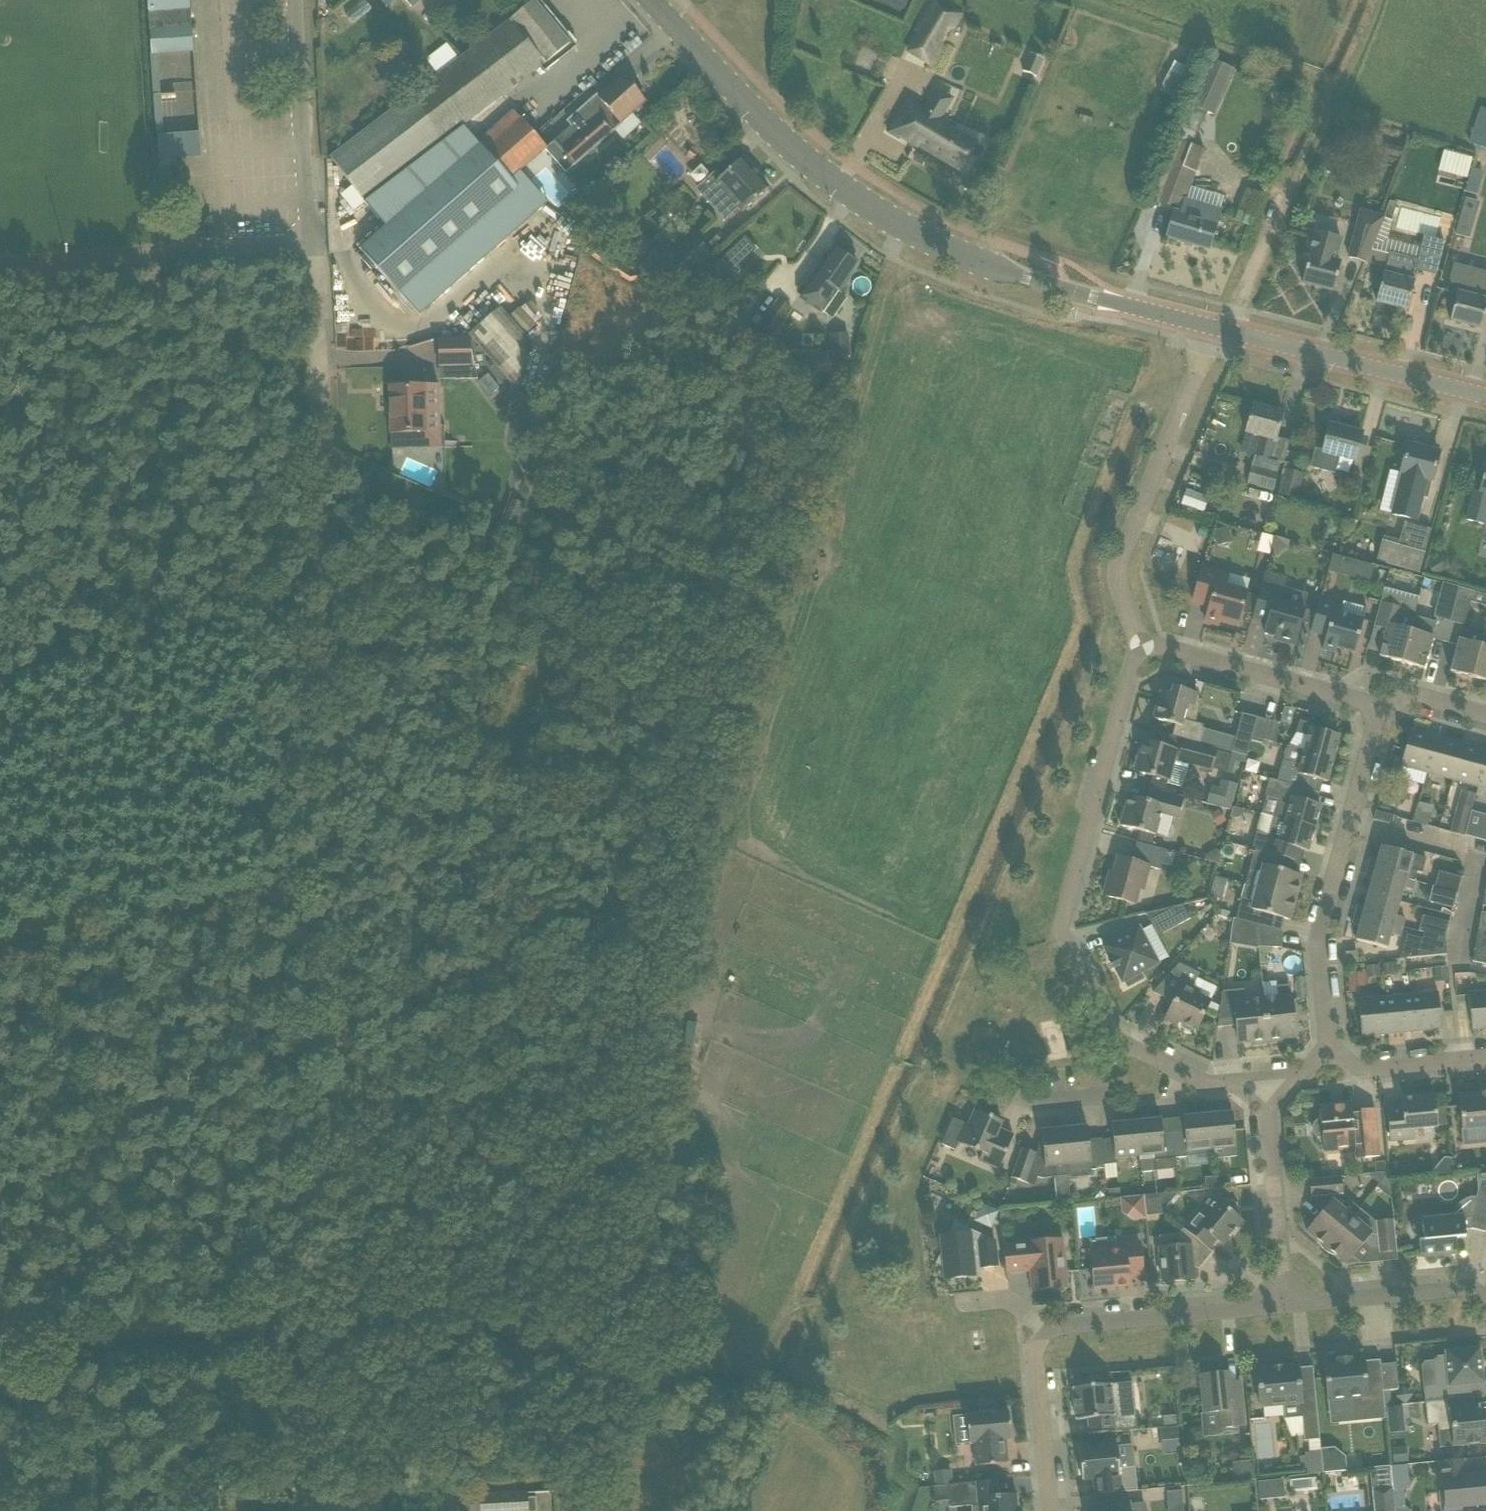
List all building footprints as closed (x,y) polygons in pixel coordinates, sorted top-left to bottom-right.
[(152,55),(193,52),(190,0),(148,0),(152,55)] [(335,157),(368,200),(472,121),(545,62),(546,63),(570,44),(534,0),(510,19),(511,20),(462,59),(463,59),(335,157)] [(906,51),(933,68),(945,47),(941,44),(951,29),(955,31),(965,14),(953,7),(950,12),(942,7),(945,2),(941,0),(931,0),(913,30),(917,33),(906,51)] [(1023,71),(1035,77),(1042,60),(1030,55),(1023,71)] [(1221,101),(1221,100),(1207,94),(1221,64),(1206,57),(1186,104),(1214,116),(1221,101)] [(1167,73),(1159,91),(1179,100),(1193,70),(1174,61),(1168,73),(1167,73)] [(545,149),(566,173),(622,124),(621,123),(633,113),(631,111),(643,99),(625,79),(592,108),(588,103),(567,121),(571,126),(547,148),(545,149)] [(978,144),(906,101),(888,132),(917,149),(918,148),(961,173),(978,144)] [(399,293),(417,314),(467,271),(545,202),(519,173),(545,149),(547,148),(520,118),(513,111),(358,248),(398,295),(399,293)] [(155,134),(157,158),(199,153),(196,129),(155,134)] [(1183,142),(1159,202),(1174,208),(1189,169),(1196,171),(1205,150),(1183,142)] [(1436,173),(1465,178),(1469,155),(1440,150),(1436,173)] [(715,174),(697,191),(714,211),(717,209),(727,220),(738,209),(743,213),(753,204),(768,189),(741,160),(722,178),(720,179),(715,174)] [(1460,198),(1453,235),(1468,237),(1475,201),(1460,198)] [(1166,237),(1209,250),(1220,211),(1184,201),(1180,214),(1173,212),(1166,237)] [(1389,202),(1383,219),(1391,222),(1397,204),(1389,202)] [(1349,259),(1364,262),(1383,216),(1361,211),(1349,259)] [(1302,283),(1334,291),(1341,263),(1335,262),(1341,239),(1311,231),(1305,255),(1309,256),(1302,283)] [(643,265),(677,288),(712,257),(692,235),(675,251),(659,241),(643,265)] [(744,237),(715,264),(732,282),(744,271),(738,265),(756,248),(744,237)] [(1383,274),(1376,302),(1407,310),(1415,282),(1413,282),(1417,267),(1438,272),(1445,242),(1424,237),(1418,262),(1389,255),(1384,274),(1383,274)] [(803,298),(827,315),(841,295),(837,293),(858,265),(855,263),(836,250),(803,298)] [(1446,293),(1457,296),(1456,300),(1455,302),(1450,321),(1481,329),(1485,310),(1485,309),(1485,272),(1453,264),(1446,293)] [(751,294),(745,300),(752,307),(758,300),(751,294)] [(778,300),(759,329),(770,337),(790,308),(778,300)] [(468,334),(510,383),(525,370),(531,344),(499,307),(468,334)] [(830,335),(833,362),(852,360),(848,333),(830,335)] [(454,367),(454,380),(477,379),(467,339),(439,339),(440,367),(454,367)] [(773,342),(769,349),(779,356),(784,349),(773,342)] [(425,387),(391,388),(392,444),(409,443),(409,447),(425,446),(425,445),(441,445),(440,430),(426,430),(425,387)] [(1246,482),(1272,490),(1280,463),(1284,464),(1289,445),(1276,442),(1283,414),(1252,405),(1245,433),(1259,437),(1246,482)] [(1310,467),(1334,473),(1338,457),(1354,461),(1362,434),(1330,425),(1323,452),(1314,450),(1310,467)] [(1398,490),(1391,516),(1417,523),(1424,497),(1429,481),(1431,481),(1439,453),(1408,445),(1400,473),(1403,474),(1398,490)] [(1485,525),(1485,520),(1485,465),(1478,493),(1474,492),(1467,520),(1485,525)] [(1279,497),(1294,500),(1300,474),(1285,471),(1279,497)] [(1211,481),(1205,490),(1216,496),(1221,487),(1211,481)] [(1375,561),(1419,574),(1432,530),(1405,522),(1399,542),(1382,537),(1375,561)] [(1212,531),(1216,546),(1232,542),(1228,527),(1212,531)] [(1270,554),(1278,555),(1288,549),(1290,542),(1274,538),(1270,554)] [(1333,556),(1329,573),(1341,576),(1345,559),(1333,556)] [(1436,557),(1426,563),(1433,576),(1443,571),(1436,557)] [(1213,619),(1238,625),(1247,593),(1225,587),(1228,576),(1202,569),(1193,602),(1210,607),(1206,622),(1212,624),(1213,619)] [(1275,641),(1294,646),(1304,610),(1303,609),(1306,595),(1284,589),(1287,578),(1265,572),(1252,618),(1268,622),(1265,634),(1276,637),(1275,641)] [(1436,618),(1450,622),(1459,588),(1445,584),(1436,618)] [(1450,622),(1463,626),(1472,591),(1459,588),(1450,622)] [(1383,593),(1374,627),(1386,630),(1379,657),(1402,663),(1410,630),(1414,616),(1418,602),(1383,593)] [(1322,650),(1335,653),(1336,648),(1355,653),(1363,620),(1366,609),(1344,603),(1343,607),(1319,600),(1311,632),(1326,636),(1322,650)] [(1410,630),(1402,663),(1424,669),(1433,636),(1436,623),(1414,616),(1411,630),(1410,630)] [(1450,672),(1472,678),(1481,645),(1483,636),(1461,630),(1450,672)] [(1485,681),(1485,631),(1481,645),(1472,678),(1485,681)] [(1161,691),(1154,719),(1175,725),(1172,736),(1184,739),(1199,744),(1204,726),(1195,723),(1183,720),(1187,706),(1193,707),(1196,699),(1197,693),(1173,687),(1171,694),(1161,691)] [(1232,753),(1246,757),(1251,741),(1258,718),(1242,714),(1232,753)] [(1258,718),(1251,741),(1263,744),(1264,740),(1268,741),(1273,722),(1258,718)] [(1300,721),(1296,734),(1308,737),(1304,751),(1333,759),(1340,736),(1311,728),(1312,724),(1300,721)] [(1403,759),(1401,766),(1403,767),(1427,773),(1437,737),(1411,730),(1403,759)] [(1437,737),(1427,773),(1452,780),(1462,744),(1437,737)] [(1167,784),(1182,788),(1188,764),(1211,770),(1211,769),(1226,773),(1231,756),(1216,752),(1217,749),(1199,744),(1184,739),(1180,754),(1176,753),(1177,751),(1143,742),(1135,772),(1168,781),(1167,784)] [(1452,780),(1478,787),(1485,756),(1485,751),(1462,744),(1452,780)] [(1286,747),(1277,781),(1308,790),(1311,778),(1327,782),(1333,759),(1304,751),(1304,752),(1286,747)] [(1478,787),(1485,789),(1485,756),(1478,787)] [(1395,757),(1390,777),(1400,780),(1403,767),(1401,766),(1403,759),(1395,757)] [(1269,779),(1265,796),(1266,796),(1279,800),(1274,818),(1314,829),(1321,805),(1305,801),(1308,790),(1277,781),(1269,779)] [(1235,785),(1208,781),(1205,803),(1232,807),(1235,785)] [(1137,843),(1152,847),(1161,814),(1178,819),(1184,798),(1149,788),(1146,801),(1129,796),(1121,826),(1140,831),(1137,843)] [(1452,832),(1463,836),(1474,794),(1462,791),(1452,832)] [(1414,820),(1414,822),(1426,826),(1428,826),(1430,820),(1428,819),(1422,818),(1425,805),(1419,803),(1419,804),(1418,808),(1414,820)] [(1219,810),(1210,815),(1217,827),(1226,822),(1219,810)] [(1478,837),(1485,839),(1485,818),(1483,817),(1478,837)] [(1256,833),(1252,849),(1255,850),(1285,858),(1286,857),(1280,856),(1283,845),(1308,852),(1314,829),(1274,818),(1269,836),(1256,833)] [(1104,896),(1135,904),(1139,889),(1143,890),(1149,867),(1161,871),(1166,851),(1152,847),(1137,843),(1133,857),(1137,858),(1136,862),(1118,858),(1112,880),(1108,879),(1104,896)] [(1368,868),(1415,881),(1417,873),(1421,874),(1426,858),(1382,847),(1378,861),(1371,859),(1368,868)] [(1255,850),(1251,864),(1257,873),(1261,873),(1257,888),(1296,898),(1302,876),(1282,871),(1285,858),(1255,850)] [(1369,894),(1399,902),(1403,888),(1412,890),(1415,881),(1368,868),(1366,878),(1373,880),(1369,894)] [(1434,887),(1458,893),(1462,878),(1439,872),(1434,887)] [(1227,880),(1215,877),(1213,883),(1225,886),(1227,880)] [(1246,885),(1236,919),(1243,921),(1256,925),(1272,929),(1273,928),(1267,926),(1270,915),(1290,920),(1296,898),(1257,888),(1246,885)] [(1428,903),(1453,909),(1458,893),(1434,887),(1433,887),(1428,903)] [(1356,915),(1402,927),(1405,918),(1395,916),(1399,902),(1369,894),(1365,907),(1358,906),(1356,915)] [(1183,905),(1145,914),(1151,925),(1154,931),(1175,919),(1179,925),(1190,919),(1183,905)] [(1356,941),(1386,949),(1390,934),(1400,937),(1402,927),(1356,915),(1353,924),(1360,926),(1356,941)] [(1243,921),(1236,919),(1234,919),(1232,928),(1257,935),(1256,925),(1243,921)] [(1424,933),(1445,939),(1449,925),(1423,919),(1420,932),(1424,933)] [(1257,935),(1260,964),(1265,964),(1264,954),(1272,953),(1271,948),(1280,948),(1282,932),(1272,929),(1256,925),(1257,935)] [(1125,981),(1128,987),(1144,979),(1141,973),(1158,963),(1139,928),(1103,947),(1111,961),(1109,962),(1113,970),(1115,969),(1122,983),(1125,981)] [(1476,945),(1485,947),(1485,931),(1478,930),(1476,945)] [(1406,955),(1407,958),(1447,955),(1445,939),(1424,933),(1422,940),(1414,938),(1413,943),(1412,945),(1407,953),(1406,955)] [(1346,953),(1347,964),(1358,963),(1357,952),(1346,953)] [(1485,974),(1485,965),(1485,964),(1472,962),(1471,971),(1485,974)] [(1382,965),(1383,977),(1397,974),(1395,963),(1382,965)] [(1179,964),(1153,992),(1174,1002),(1165,1021),(1176,1026),(1178,1022),(1181,1024),(1182,1029),(1189,1032),(1193,1030),(1196,1031),(1210,1000),(1197,994),(1199,991),(1193,988),(1200,974),(1179,964)] [(1365,967),(1366,979),(1380,978),(1378,966),(1365,967)] [(1447,967),(1435,968),(1435,982),(1448,981),(1447,967)] [(1365,973),(1347,974),(1348,988),(1366,987),(1365,973)] [(1305,978),(1295,979),(1297,999),(1307,998),(1305,978)] [(1263,999),(1267,1044),(1282,1042),(1282,1039),(1295,1038),(1290,985),(1277,986),(1278,998),(1263,999)] [(1252,1042),(1253,1045),(1267,1044),(1263,999),(1245,1001),(1244,989),(1222,991),(1217,1028),(1223,1027),(1223,1022),(1236,1021),(1238,1043),(1252,1042)] [(1468,994),(1472,1031),(1485,1029),(1485,992),(1468,994)] [(1438,993),(1411,995),(1415,1032),(1442,1030),(1438,993)] [(1411,995),(1385,998),(1389,1035),(1415,1032),(1411,995)] [(1385,998),(1358,1000),(1362,1037),(1389,1035),(1385,998)] [(1459,1096),(1461,1116),(1462,1130),(1463,1146),(1485,1144),(1485,1095),(1481,1095),(1480,1094),(1459,1096)] [(1387,1108),(1390,1142),(1415,1139),(1414,1129),(1437,1127),(1434,1096),(1401,1099),(1402,1107),(1387,1108)] [(1364,1145),(1365,1158),(1380,1157),(1375,1109),(1361,1111),(1361,1114),(1352,1115),(1351,1103),(1320,1107),(1321,1121),(1317,1121),(1313,1127),(1314,1134),(1319,1138),(1323,1138),(1324,1152),(1355,1149),(1355,1145),(1364,1145)] [(979,1161),(999,1169),(1014,1136),(999,1129),(1002,1122),(975,1111),(969,1126),(967,1125),(967,1124),(953,1118),(942,1145),(955,1151),(958,1143),(983,1153),(979,1161)] [(1220,1111),(1208,1112),(1208,1115),(1211,1149),(1224,1148),(1224,1158),(1237,1157),(1236,1147),(1233,1113),(1220,1114),(1220,1111)] [(1185,1132),(1173,1133),(1175,1154),(1176,1159),(1187,1158),(1186,1152),(1187,1151),(1211,1149),(1208,1115),(1208,1112),(1195,1113),(1195,1117),(1184,1118),(1184,1120),(1185,1132)] [(1148,1118),(1136,1119),(1136,1122),(1140,1157),(1141,1172),(1155,1171),(1154,1161),(1165,1160),(1176,1159),(1175,1154),(1173,1133),(1172,1121),(1161,1122),(1161,1120),(1150,1121),(1149,1121),(1148,1118)] [(1113,1139),(1102,1140),(1102,1144),(1105,1169),(1114,1168),(1114,1160),(1140,1157),(1136,1122),(1112,1125),(1113,1139)] [(1077,1125),(1064,1126),(1065,1129),(1068,1165),(1091,1163),(1091,1170),(1105,1169),(1104,1165),(1102,1144),(1089,1145),(1088,1127),(1077,1128),(1077,1125)] [(1015,1167),(1011,1178),(1034,1187),(1037,1178),(1040,1179),(1054,1178),(1067,1176),(1069,1176),(1068,1165),(1065,1129),(1064,1126),(1052,1128),(1052,1130),(1042,1131),(1043,1144),(1044,1153),(1036,1154),(1022,1148),(1015,1167)] [(1374,1163),(1375,1174),(1385,1173),(1384,1162),(1374,1163)] [(1365,1175),(1378,1185),(1388,1174),(1388,1172),(1385,1173),(1375,1174),(1365,1175)] [(1378,1185),(1391,1195),(1388,1174),(1378,1185)] [(1205,1178),(1206,1190),(1231,1187),(1230,1175),(1205,1178)] [(1412,1231),(1413,1234),(1416,1236),(1419,1237),(1421,1258),(1457,1254),(1456,1238),(1465,1237),(1465,1230),(1473,1229),(1485,1232),(1485,1230),(1485,1175),(1476,1176),(1478,1189),(1476,1198),(1472,1215),(1453,1217),(1422,1220),(1422,1224),(1418,1224),(1415,1226),(1413,1228),(1412,1231)] [(1322,1248),(1324,1251),(1352,1217),(1332,1201),(1330,1201),(1330,1196),(1343,1195),(1341,1177),(1309,1180),(1311,1198),(1316,1198),(1316,1205),(1324,1211),(1307,1232),(1316,1240),(1318,1243),(1322,1248)] [(1144,1197),(1166,1215),(1165,1195),(1144,1197)] [(1143,1197),(1120,1199),(1121,1212),(1132,1221),(1145,1220),(1145,1217),(1143,1197)] [(1144,1197),(1143,1197),(1145,1217),(1166,1215),(1144,1197)] [(1202,1207),(1184,1229),(1208,1249),(1216,1240),(1222,1245),(1242,1221),(1236,1217),(1238,1212),(1238,1207),(1235,1203),(1230,1201),(1226,1202),(1222,1205),(1216,1200),(1207,1211),(1202,1207)] [(975,1208),(973,1223),(991,1225),(993,1210),(975,1208)] [(1012,1211),(1000,1212),(1002,1224),(1008,1223),(1011,1221),(1013,1217),(1012,1211)] [(1352,1217),(1324,1251),(1327,1253),(1330,1254),(1333,1256),(1337,1257),(1347,1265),(1364,1244),(1371,1250),(1378,1249),(1379,1254),(1397,1252),(1394,1220),(1376,1222),(1376,1224),(1377,1235),(1372,1235),(1372,1234),(1352,1217)] [(943,1250),(937,1264),(944,1267),(946,1279),(975,1277),(973,1266),(981,1266),(981,1268),(997,1266),(995,1241),(955,1223),(949,1236),(941,1237),(943,1250)] [(1161,1264),(1159,1265),(1160,1275),(1162,1276),(1163,1283),(1194,1280),(1192,1264),(1200,1264),(1202,1266),(1212,1253),(1208,1249),(1184,1229),(1180,1234),(1181,1247),(1159,1249),(1161,1264)] [(1027,1244),(1004,1246),(1006,1274),(1030,1271),(1032,1291),(1050,1289),(1054,1292),(1059,1292),(1063,1291),(1066,1288),(1068,1288),(1064,1248),(1048,1249),(1047,1242),(1027,1243),(1027,1244)] [(1117,1252),(1091,1255),(1094,1289),(1129,1286),(1128,1276),(1143,1275),(1141,1255),(1140,1244),(1116,1246),(1117,1252)] [(1427,1387),(1424,1391),(1425,1403),(1472,1398),(1471,1384),(1483,1383),(1479,1349),(1446,1353),(1446,1356),(1437,1357),(1433,1361),(1436,1386),(1427,1387)] [(1338,1363),(1324,1364),(1326,1384),(1328,1400),(1354,1398),(1356,1418),(1385,1415),(1384,1407),(1382,1381),(1366,1382),(1364,1360),(1351,1362),(1351,1357),(1337,1359),(1338,1363)] [(1382,1381),(1384,1407),(1390,1406),(1389,1391),(1399,1390),(1396,1364),(1380,1365),(1382,1381)] [(1270,1370),(1257,1371),(1260,1407),(1262,1407),(1283,1405),(1301,1403),(1304,1436),(1304,1441),(1320,1440),(1315,1391),(1301,1392),(1298,1367),(1285,1368),(1285,1367),(1281,1367),(1281,1369),(1274,1369),(1274,1368),(1270,1368),(1270,1370)] [(1227,1374),(1201,1377),(1204,1414),(1218,1413),(1220,1429),(1244,1426),(1240,1384),(1228,1385),(1227,1374)] [(1081,1388),(1073,1388),(1076,1420),(1088,1419),(1090,1435),(1138,1430),(1136,1413),(1118,1415),(1115,1384),(1095,1386),(1092,1384),(1084,1385),(1081,1388)] [(1425,1403),(1428,1427),(1438,1426),(1438,1432),(1452,1431),(1454,1446),(1485,1442),(1485,1418),(1485,1412),(1474,1414),(1472,1398),(1425,1403)] [(973,1443),(976,1465),(988,1465),(1008,1463),(1006,1440),(1011,1440),(1008,1411),(995,1412),(995,1409),(980,1411),(980,1414),(967,1415),(969,1444),(973,1443)] [(1175,1417),(1161,1418),(1162,1428),(1175,1426),(1175,1417)] [(1178,1427),(1160,1429),(1162,1453),(1180,1451),(1178,1427)] [(1117,1445),(1079,1448),(1082,1480),(1094,1479),(1096,1495),(1137,1491),(1135,1468),(1119,1469),(1117,1445)] [(1407,1447),(1392,1449),(1394,1464),(1408,1462),(1407,1447)] [(1320,1452),(1322,1473),(1346,1471),(1345,1458),(1333,1449),(1320,1450),(1320,1452)] [(1305,1454),(1307,1475),(1322,1473),(1320,1452),(1305,1454)] [(1440,1463),(1445,1509),(1485,1505),(1485,1475),(1476,1476),(1471,1476),(1469,1460),(1440,1463)] [(1232,1463),(1234,1481),(1251,1479),(1249,1461),(1232,1463)] [(951,1469),(934,1472),(935,1486),(953,1483),(951,1469)] [(1255,1480),(1256,1497),(1282,1496),(1281,1478),(1255,1480)] [(972,1510),(1021,1510),(1018,1510),(1016,1495),(990,1497),(989,1483),(997,1482),(997,1481),(949,1486),(951,1508),(971,1506),(972,1510)] [(1372,1490),(1374,1510),(1394,1510),(1392,1488),(1372,1490)] [(1182,1491),(1166,1492),(1167,1501),(1167,1504),(1183,1503),(1183,1500),(1182,1491)] [(513,1494),(513,1501),(514,1510),(537,1510),(536,1493),(528,1493),(513,1494)] [(474,1496),(474,1510),(486,1510),(485,1496),(474,1496)]
